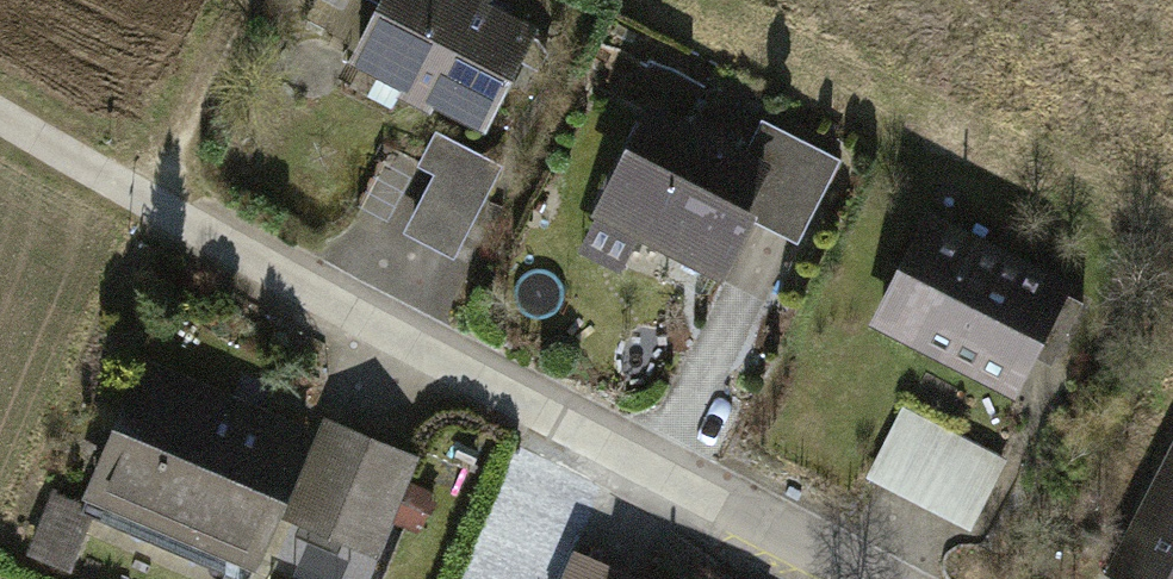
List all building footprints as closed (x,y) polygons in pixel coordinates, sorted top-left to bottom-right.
[(475,0),(380,0),(345,75),(478,136),(530,25),(475,0)] [(755,152),(627,91),(568,213),(716,284),(749,216),(805,242),(845,158),(770,120),(755,152)] [(496,169),(450,143),(401,230),(448,255),(496,169)] [(1068,289),(920,215),(863,328),(1010,402),(1068,289)] [(303,440),(137,376),(88,503),(254,567),(269,528),(303,440)] [(1000,460),(892,408),(858,477),(967,529),(1000,460)] [(1102,567),(1128,578),(1172,578),(1172,422),(1102,567)] [(413,482),(303,440),(269,528),(378,570),(413,482)] [(555,565),(550,578),(590,578),(555,565)]
